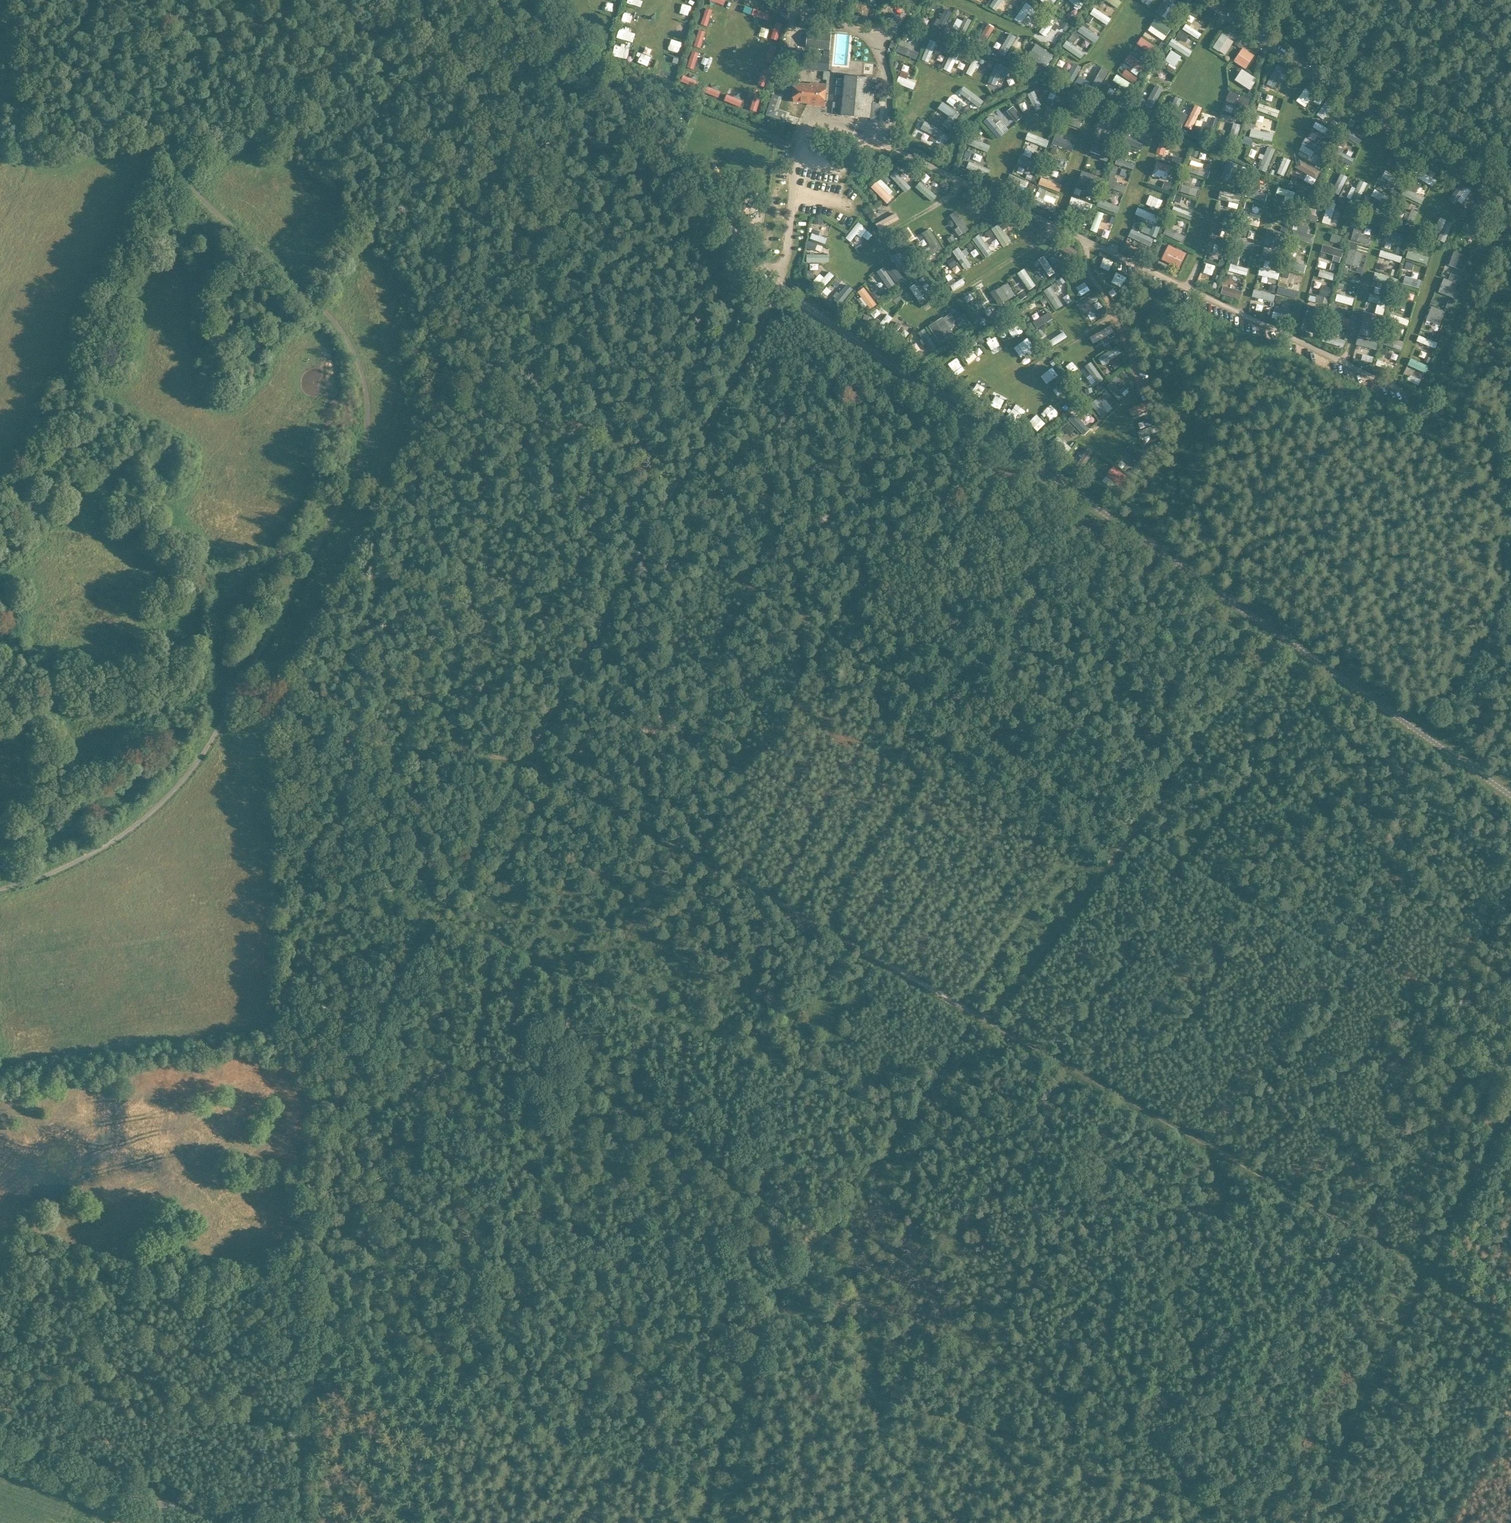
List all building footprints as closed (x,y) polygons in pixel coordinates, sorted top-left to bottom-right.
[(619,6),(634,11),(638,0),(621,0),(619,6)] [(697,7),(709,8),(709,0),(705,0),(697,0),(697,7)] [(981,9),(988,13),(995,0),(986,0),(981,9)] [(1077,3),(1073,0),(1057,0),(1056,1),(1070,11),(1077,3)] [(1160,17),(1171,1),(1169,0),(1152,0),(1147,7),(1160,17)] [(601,15),(605,3),(595,1),(591,13),(601,15)] [(1028,8),(1016,2),(1007,20),(1018,26),(1028,8)] [(1041,3),(1037,8),(1047,16),(1051,11),(1041,3)] [(666,19),(681,21),(682,10),(667,8),(666,19)] [(1101,24),(1104,15),(1085,8),(1082,17),(1101,24)] [(928,18),(926,25),(943,30),(949,13),(936,9),(932,19),(928,18)] [(742,11),(741,20),(750,22),(751,12),(742,11)] [(617,16),(614,24),(623,27),(625,18),(617,16)] [(953,27),(960,29),(963,19),(957,16),(953,27)] [(1027,19),(1022,26),(1027,30),(1032,23),(1027,19)] [(1040,19),(1031,33),(1038,37),(1047,23),(1040,19)] [(1153,41),(1162,31),(1148,19),(1139,29),(1153,41)] [(661,33),(672,37),(676,25),(664,22),(661,33)] [(1065,22),(1061,27),(1066,30),(1070,25),(1065,22)] [(1076,23),(1070,31),(1088,43),(1094,35),(1076,23)] [(1190,40),(1194,29),(1177,23),(1173,34),(1190,40)] [(830,50),(832,33),(807,31),(806,47),(830,50)] [(606,41),(621,46),(624,37),(610,32),(606,41)] [(1017,40),(1012,36),(1010,38),(1004,33),(1000,38),(1011,47),(1017,40)] [(1204,48),(1215,56),(1225,41),(1215,33),(1204,48)] [(1128,44),(1139,54),(1147,45),(1136,35),(1128,44)] [(910,51),(913,43),(897,37),(894,45),(910,51)] [(657,40),(655,50),(670,53),(672,42),(657,40)] [(919,58),(925,60),(930,43),(924,41),(919,58)] [(1022,54),(1041,66),(1048,54),(1029,43),(1022,54)] [(1073,59),(1078,49),(1066,44),(1062,54),(1073,59)] [(889,53),(907,61),(911,53),(892,45),(889,53)] [(944,47),(937,70),(944,73),(951,49),(944,47)] [(1234,62),(1245,69),(1254,56),(1243,48),(1234,62)] [(800,51),(781,49),(780,61),(799,63),(800,51)] [(1157,60),(1166,68),(1174,59),(1164,51),(1157,60)] [(805,56),(804,68),(828,71),(829,58),(827,58),(827,54),(826,53),(806,52),(805,56)] [(1125,52),(1118,59),(1127,68),(1134,61),(1125,52)] [(953,59),(961,63),(964,57),(957,53),(953,59)] [(929,61),(935,63),(937,56),(931,54),(929,61)] [(965,60),(957,74),(964,77),(971,63),(965,60)] [(664,76),(662,61),(652,63),(654,78),(664,76)] [(899,73),(902,67),(895,64),(893,70),(899,73)] [(952,65),(948,73),(953,76),(957,67),(952,65)] [(986,65),(980,85),(988,88),(992,76),(1002,79),(1000,83),(1004,85),(1009,72),(986,65)] [(1085,81),(1092,85),(1101,70),(1094,66),(1085,81)] [(1010,80),(1016,78),(1014,71),(1008,73),(1010,80)] [(1225,79),(1240,87),(1244,79),(1230,71),(1225,79)] [(1104,82),(1117,88),(1121,79),(1108,73),(1104,82)] [(907,88),(907,74),(891,74),(890,88),(907,88)] [(870,119),(880,120),(881,104),(871,103),(873,78),(845,75),(842,115),(870,118),(870,119)] [(827,85),(810,83),(795,82),(793,101),(807,102),(807,105),(825,106),(827,85)] [(959,106),(968,101),(961,86),(951,90),(959,106)] [(1042,87),(1036,89),(1039,95),(1045,93),(1042,87)] [(1285,100),(1292,108),(1305,95),(1299,88),(1285,100)] [(1024,100),(1027,108),(1034,105),(1028,90),(1015,95),(1018,102),(1024,100)] [(726,109),(731,99),(715,92),(710,102),(726,109)] [(1239,104),(1241,96),(1219,93),(1218,101),(1239,104)] [(741,101),(739,110),(751,112),(753,96),(745,94),(744,102),(741,101)] [(1320,94),(1314,102),(1319,105),(1325,97),(1320,94)] [(773,96),(767,115),(784,121),(786,115),(776,111),(780,98),(773,96)] [(1138,96),(1134,103),(1142,107),(1146,100),(1138,96)] [(938,98),(931,107),(941,115),(935,123),(943,131),(957,114),(938,98)] [(1000,104),(1003,110),(1009,106),(1007,101),(1000,104)] [(1303,117),(1308,111),(1302,107),(1297,112),(1303,117)] [(1180,111),(1175,122),(1183,126),(1188,115),(1180,111)] [(917,129),(912,137),(919,142),(922,137),(936,145),(942,135),(917,120),(913,127),(917,129)] [(1319,147),(1325,130),(1304,124),(1298,141),(1319,147)] [(1123,137),(1136,138),(1137,126),(1124,125),(1123,137)] [(1262,141),(1263,132),(1246,131),(1246,140),(1262,141)] [(1021,133),(1016,146),(1031,152),(1036,139),(1021,133)] [(1154,155),(1159,140),(1153,138),(1147,153),(1154,155)] [(1323,139),(1321,144),(1327,147),(1330,143),(1323,139)] [(1085,143),(1081,157),(1100,161),(1103,148),(1085,143)] [(941,144),(938,149),(944,153),(947,147),(941,144)] [(1015,176),(1018,170),(1026,174),(1031,161),(1013,154),(1005,172),(1015,176)] [(1376,167),(1389,170),(1392,158),(1378,155),(1376,167)] [(1322,156),(1315,166),(1320,169),(1326,159),(1322,156)] [(1180,165),(1182,159),(1174,157),(1172,162),(1180,165)] [(1333,166),(1340,169),(1344,161),(1337,157),(1333,166)] [(1217,160),(1212,180),(1219,182),(1223,162),(1217,160)] [(1421,160),(1418,166),(1424,170),(1428,164),(1421,160)] [(1153,176),(1167,181),(1172,167),(1157,162),(1153,176)] [(1303,179),(1307,168),(1289,162),(1285,173),(1303,179)] [(1084,189),(1090,173),(1076,168),(1070,183),(1084,189)] [(775,194),(776,171),(769,171),(767,194),(775,194)] [(887,171),(880,178),(894,193),(902,186),(887,171)] [(1390,193),(1396,184),(1378,171),(1371,180),(1390,193)] [(1420,191),(1426,183),(1409,172),(1404,180),(1420,191)] [(1334,185),(1337,176),(1329,174),(1326,182),(1334,185)] [(1251,175),(1249,181),(1257,183),(1259,177),(1251,175)] [(1174,179),(1173,194),(1189,195),(1190,181),(1174,179)] [(927,191),(912,180),(906,189),(920,200),(927,191)] [(1339,192),(1338,195),(1352,198),(1355,183),(1348,181),(1345,194),(1339,192)] [(944,184),(940,189),(945,193),(949,189),(944,184)] [(820,197),(821,188),(797,185),(796,193),(820,197)] [(1449,186),(1438,201),(1450,210),(1461,194),(1449,186)] [(1266,196),(1277,200),(1280,191),(1269,187),(1266,196)] [(1389,198),(1410,208),(1415,196),(1395,187),(1389,198)] [(1206,213),(1214,214),(1220,193),(1212,191),(1206,213)] [(1365,191),(1360,199),(1368,205),(1373,197),(1365,191)] [(1061,204),(1076,208),(1079,198),(1065,193),(1061,204)] [(1176,195),(1174,201),(1180,203),(1182,198),(1176,195)] [(849,210),(851,203),(828,196),(826,203),(849,210)] [(1089,209),(1108,215),(1112,202),(1093,196),(1089,209)] [(973,198),(970,204),(975,207),(979,201),(973,198)] [(1167,206),(1164,214),(1182,221),(1185,213),(1167,206)] [(1129,207),(1126,218),(1150,224),(1153,212),(1129,207)] [(1386,207),(1383,212),(1390,216),(1392,211),(1386,207)] [(944,229),(949,237),(961,231),(950,210),(943,214),(950,227),(944,229)] [(1401,211),(1393,225),(1401,231),(1410,216),(1401,211)] [(866,223),(870,231),(891,220),(887,212),(866,223)] [(1201,221),(1200,252),(1214,253),(1214,238),(1218,238),(1219,221),(1201,221)] [(1427,227),(1431,229),(1426,243),(1434,246),(1441,226),(1430,221),(1427,227)] [(846,223),(838,241),(843,244),(846,236),(853,239),(858,228),(846,223)] [(1002,224),(996,227),(999,233),(1005,229),(1002,224)] [(1242,225),(1240,232),(1246,234),(1248,227),(1242,225)] [(991,226),(984,230),(994,246),(1001,242),(991,226)] [(1123,226),(1121,239),(1137,242),(1139,229),(1123,226)] [(1163,226),(1159,239),(1171,243),(1175,230),(1163,226)] [(1284,226),(1283,243),(1302,243),(1303,227),(1284,226)] [(915,232),(925,251),(933,247),(923,228),(915,232)] [(1253,256),(1268,259),(1273,232),(1257,229),(1253,256)] [(1152,230),(1150,235),(1151,236),(1155,237),(1156,238),(1158,233),(1152,230)] [(815,246),(818,239),(803,234),(800,241),(815,246)] [(970,240),(977,252),(987,246),(979,234),(970,240)] [(1340,243),(1342,237),(1333,234),(1331,240),(1340,243)] [(1342,251),(1337,250),(1336,264),(1356,265),(1357,238),(1343,237),(1342,251)] [(1329,246),(1331,240),(1321,238),(1320,244),(1329,246)] [(1309,260),(1328,265),(1332,249),(1313,244),(1309,260)] [(1179,268),(1186,254),(1168,245),(1162,259),(1179,268)] [(1234,248),(1232,254),(1240,256),(1241,250),(1234,248)] [(881,270),(896,259),(890,251),(876,262),(881,270)] [(799,252),(799,265),(818,265),(819,252),(799,252)] [(1370,252),(1368,260),(1374,262),(1376,253),(1370,252)] [(1452,255),(1435,254),(1435,264),(1452,265),(1452,255)] [(1029,260),(1040,278),(1047,273),(1036,255),(1029,260)] [(1288,255),(1288,264),(1297,265),(1297,255),(1288,255)] [(1376,255),(1373,268),(1385,271),(1388,258),(1376,255)] [(953,258),(947,262),(952,268),(957,264),(953,258)] [(1256,270),(1263,271),(1265,262),(1259,260),(1256,270)] [(1236,279),(1239,270),(1223,263),(1219,272),(1236,279)] [(1332,264),(1330,270),(1338,272),(1339,266),(1332,264)] [(943,270),(946,275),(952,272),(948,266),(943,270)] [(890,267),(885,271),(889,276),(894,271),(890,267)] [(1008,275),(1021,292),(1031,284),(1018,267),(1008,275)] [(1409,277),(1411,270),(1404,268),(1402,274),(1409,277)] [(872,270),(867,274),(879,289),(884,285),(872,270)] [(1268,284),(1270,273),(1250,270),(1248,281),(1268,284)] [(1457,271),(1454,276),(1460,279),(1463,274),(1457,271)] [(820,285),(824,275),(817,273),(814,282),(820,285)] [(1223,275),(1217,281),(1225,287),(1230,281),(1223,275)] [(1302,282),(1317,287),(1320,280),(1305,275),(1302,282)] [(1439,288),(1440,277),(1429,276),(1428,286),(1439,288)] [(867,288),(872,283),(867,278),(862,283),(867,288)] [(916,278),(906,283),(913,297),(923,292),(916,278)] [(954,280),(943,284),(946,290),(957,286),(954,280)] [(979,294),(986,305),(1005,293),(999,282),(979,294)] [(832,291),(829,288),(821,296),(832,306),(845,291),(838,285),(832,291)] [(1047,293),(1050,292),(1047,285),(1037,289),(1046,312),(1054,309),(1047,293)] [(1074,285),(1065,290),(1070,300),(1080,294),(1074,285)] [(907,286),(901,288),(908,304),(914,301),(907,286)] [(1232,301),(1234,292),(1215,286),(1212,295),(1232,301)] [(1306,295),(1308,287),(1301,286),(1299,294),(1306,295)] [(1310,288),(1308,299),(1318,300),(1319,289),(1310,288)] [(1245,290),(1243,298),(1255,301),(1256,293),(1245,290)] [(876,291),(871,294),(876,300),(880,297),(876,291)] [(1023,291),(1018,294),(1022,300),(1027,297),(1023,291)] [(1071,311),(1089,303),(1085,295),(1068,303),(1071,311)] [(1059,296),(1054,300),(1058,306),(1063,302),(1059,296)] [(1324,306),(1341,310),(1343,300),(1326,297),(1324,306)] [(857,305),(851,311),(855,315),(861,310),(857,305)] [(867,307),(860,312),(865,319),(872,314),(867,307)] [(1085,313),(1089,319),(1097,314),(1093,308),(1085,313)] [(1102,308),(1097,311),(1100,316),(1106,313),(1102,308)] [(1027,330),(1045,321),(1042,314),(1023,324),(1027,330)] [(1352,314),(1351,325),(1358,326),(1360,315),(1352,314)] [(1300,315),(1298,322),(1303,323),(1300,331),(1307,333),(1311,318),(1300,315)] [(934,319),(938,326),(944,322),(941,316),(934,319)] [(935,318),(920,325),(929,344),(943,337),(935,318)] [(1002,329),(1009,336),(1013,332),(1006,325),(1002,329)] [(916,329),(924,347),(929,345),(920,327),(916,329)] [(1084,334),(1087,342),(1104,335),(1101,328),(1084,334)] [(1041,329),(1037,333),(1041,338),(1045,335),(1041,329)] [(918,352),(925,349),(915,331),(908,335),(918,352)] [(1054,333),(1044,340),(1049,346),(1058,339),(1054,333)] [(1333,348),(1334,341),(1327,341),(1328,336),(1312,334),(1311,346),(1333,348)] [(1408,337),(1404,345),(1423,353),(1427,345),(1408,337)] [(1010,345),(1014,353),(1023,349),(1019,341),(1010,345)] [(1109,347),(1087,359),(1092,368),(1114,356),(1109,347)] [(962,366),(969,360),(962,350),(954,356),(962,366)] [(1122,360),(1114,365),(1117,369),(1125,364),(1122,360)] [(1076,367),(1086,385),(1094,380),(1083,363),(1076,367)] [(1071,372),(1080,390),(1086,387),(1077,369),(1071,372)] [(1033,377),(1039,385),(1048,378),(1042,370),(1033,377)] [(1110,376),(1113,383),(1119,379),(1116,373),(1110,376)] [(1118,398),(1106,381),(1097,387),(1110,404),(1118,398)] [(1050,393),(1051,400),(1060,399),(1058,392),(1050,393)] [(1085,405),(1080,410),(1085,415),(1090,410),(1085,405)] [(1119,410),(1121,422),(1137,419),(1134,407),(1119,410)] [(1038,422),(1045,417),(1038,409),(1032,414),(1038,422)] [(1154,415),(1147,418),(1150,424),(1156,421),(1154,415)] [(1063,429),(1072,438),(1080,430),(1071,421),(1063,429)] [(1079,462),(1084,454),(1078,450),(1073,457),(1079,462)] [(1119,474),(1126,452),(1120,450),(1119,454),(1111,452),(1106,470),(1119,474)] [(1095,474),(1098,469),(1093,465),(1090,471),(1095,474)] [(1103,468),(1092,483),(1101,490),(1112,475),(1103,468)]
